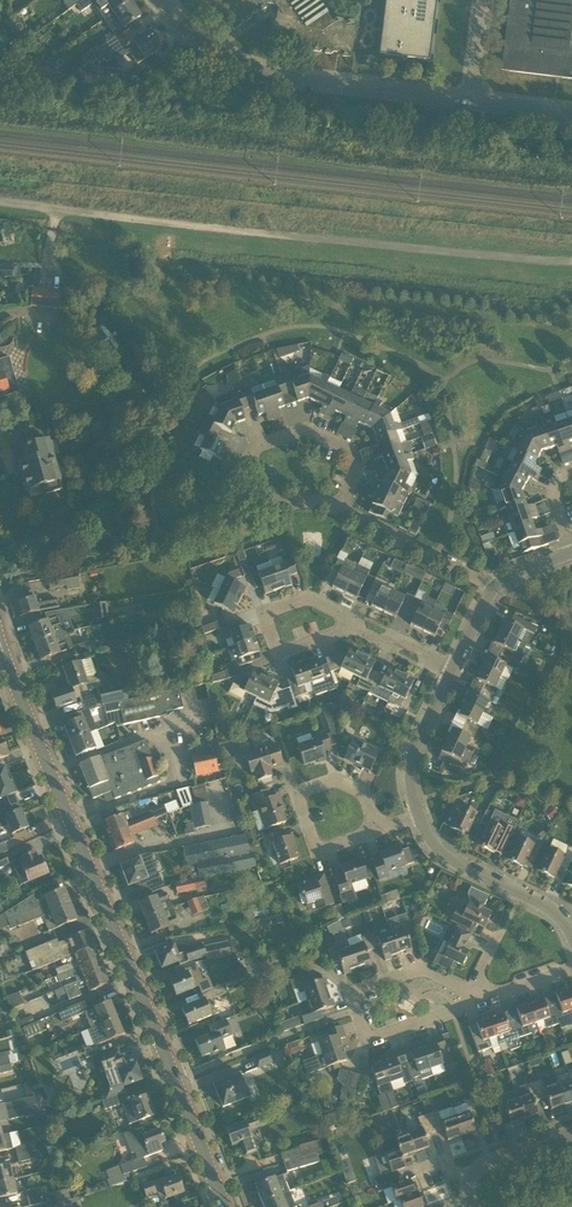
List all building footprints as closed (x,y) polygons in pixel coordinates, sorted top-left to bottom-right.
[(64,3),(68,10),(83,0),(69,0),(64,3)] [(91,0),(83,0),(68,10),(69,11),(77,5),(81,12),(93,4),(91,0)] [(130,1),(129,0),(102,0),(97,3),(101,10),(108,5),(113,12),(130,1)] [(215,3),(232,27),(237,28),(242,25),(242,20),(247,21),(252,18),(252,14),(257,14),(257,10),(261,11),(266,7),(267,3),(274,5),(278,11),(277,15),(277,19),(273,22),(271,32),(274,35),(273,37),(276,41),(282,42),(284,46),(290,47),(293,45),(296,48),(302,49),(305,46),(311,47),(313,51),(319,52),(323,50),(325,53),(331,54),(334,52),(340,53),(342,56),(348,57),(352,55),(357,25),(355,22),(349,21),(345,23),(343,19),(337,18),(332,21),(317,0),(216,0),(215,3)] [(383,56),(425,61),(433,0),(390,0),(383,56)] [(508,45),(506,45),(513,46),(530,48),(536,0),(513,0),(508,45)] [(567,0),(536,0),(530,48),(571,53),(571,46),(571,1),(567,0)] [(106,17),(112,25),(116,32),(123,27),(124,28),(140,17),(130,1),(113,12),(106,17)] [(127,49),(132,56),(137,64),(145,59),(162,48),(151,33),(127,49)] [(85,40),(82,35),(76,40),(79,45),(85,40)] [(97,48),(102,54),(120,42),(115,35),(97,48)] [(120,42),(102,54),(84,66),(85,67),(88,67),(87,73),(87,74),(104,76),(105,73),(118,74),(118,70),(122,70),(113,57),(125,49),(120,42)] [(509,71),(560,77),(568,79),(571,53),(530,48),(513,46),(509,71)] [(38,286),(38,276),(22,277),(23,287),(38,286)] [(56,290),(29,287),(27,306),(54,309),(56,290)] [(19,392),(9,357),(0,360),(0,397),(19,392)] [(291,374),(281,377),(287,394),(294,391),(298,402),(308,398),(309,376),(309,368),(309,366),(290,372),(291,374)] [(213,400),(220,407),(235,424),(245,420),(241,410),(248,407),(243,391),(236,370),(226,375),(228,394),(213,400)] [(308,398),(317,403),(330,378),(330,377),(324,374),(320,382),(309,376),(308,398)] [(265,392),(274,419),(280,417),(278,409),(284,407),(280,396),(287,394),(281,377),(274,380),(277,387),(265,392)] [(319,413),(325,416),(338,390),(341,383),(330,378),(317,403),(323,406),(319,413)] [(343,424),(349,427),(366,393),(354,387),(349,396),(341,414),(346,417),(343,424)] [(274,419),(265,392),(252,396),(250,388),(243,391),(248,407),(255,405),(259,415),(265,413),(268,421),(274,419)] [(335,412),(341,414),(349,396),(338,390),(325,416),(331,419),(335,412)] [(358,423),(364,426),(377,399),(377,398),(366,393),(349,427),(355,430),(358,423)] [(553,394),(547,397),(550,403),(556,401),(553,394)] [(364,426),(373,429),(389,415),(378,409),(382,402),(377,399),(364,426)] [(208,415),(202,427),(217,435),(221,428),(231,433),(235,424),(220,407),(215,418),(208,415)] [(534,417),(540,415),(537,407),(532,409),(534,417)] [(373,429),(376,438),(403,430),(420,423),(417,418),(401,424),(396,408),(389,415),(373,429)] [(566,452),(571,450),(571,447),(570,442),(571,441),(571,429),(569,420),(566,413),(554,417),(566,452)] [(554,417),(542,421),(551,448),(557,446),(560,454),(566,452),(554,417)] [(542,451),(551,448),(542,421),(522,428),(527,434),(542,451)] [(52,457),(51,453),(48,441),(30,446),(25,426),(7,431),(10,443),(13,442),(27,490),(41,486),(44,495),(62,490),(55,466),(56,465),(54,458),(52,457)] [(206,438),(200,449),(200,450),(226,462),(229,456),(221,452),(224,446),(214,441),(217,435),(202,427),(198,434),(206,438)] [(527,434),(522,428),(520,427),(513,442),(514,443),(512,448),(514,449),(514,448),(538,460),(538,459),(542,451),(527,434)] [(370,447),(372,454),(407,442),(403,430),(376,438),(378,445),(370,447)] [(382,457),(384,463),(412,453),(411,451),(412,449),(410,444),(408,444),(407,441),(407,442),(372,454),(374,460),(382,457)] [(509,460),(540,475),(543,469),(535,466),(538,460),(514,448),(514,449),(509,460)] [(486,449),(480,461),(484,463),(487,464),(492,453),(486,449)] [(414,459),(412,453),(384,463),(388,472),(410,473),(406,462),(414,459)] [(501,471),(527,483),(530,478),(537,481),(540,475),(509,460),(506,459),(501,470),(501,471)] [(501,470),(487,464),(484,463),(481,468),(498,476),(496,480),(491,490),(501,491),(522,492),(527,483),(501,471),(501,470)] [(388,472),(384,481),(409,493),(412,488),(405,485),(410,473),(388,472)] [(370,489),(396,502),(403,505),(409,493),(384,481),(381,487),(373,483),(370,489)] [(403,505),(396,502),(370,489),(367,495),(375,499),(372,505),(368,512),(374,514),(390,522),(393,515),(397,517),(403,505)] [(501,491),(505,502),(496,505),(498,511),(507,508),(526,501),(522,492),(501,491)] [(419,513),(425,516),(431,504),(424,501),(419,513)] [(507,508),(511,520),(538,511),(536,504),(528,507),(526,501),(507,508)] [(538,511),(511,520),(503,523),(508,535),(515,532),(535,526),(532,520),(540,517),(538,511)] [(415,531),(420,523),(413,519),(408,528),(415,531)] [(535,526),(515,532),(523,554),(549,545),(545,536),(547,535),(544,529),(537,531),(535,526)] [(243,551),(236,553),(244,576),(251,573),(249,568),(243,551)] [(289,554),(282,556),(269,561),(272,569),(279,590),(292,585),(289,576),(296,574),(289,554)] [(387,555),(384,562),(389,564),(392,557),(387,555)] [(332,587),(344,593),(354,573),(357,565),(345,559),(343,563),(336,559),(325,582),(333,586),(332,587)] [(394,560),(392,564),(403,569),(405,565),(394,560)] [(249,568),(251,573),(256,588),(257,588),(256,585),(261,583),(265,594),(279,590),(272,569),(259,573),(256,565),(249,568)] [(229,573),(226,578),(220,591),(239,601),(245,588),(235,583),(237,578),(242,577),(239,569),(229,573)] [(77,573),(48,578),(50,589),(66,586),(67,590),(80,588),(77,573)] [(356,599),(366,579),(354,573),(344,593),(356,599)] [(366,579),(373,583),(375,578),(368,575),(366,579)] [(371,606),(383,612),(393,592),(395,587),(376,577),(375,578),(373,583),(368,592),(376,596),(371,606)] [(37,603),(33,591),(24,594),(26,600),(17,603),(21,617),(39,612),(59,608),(58,600),(37,603)] [(220,591),(214,603),(214,604),(233,614),(239,601),(220,591)] [(393,592),(383,612),(395,618),(404,598),(393,592)] [(404,598),(412,602),(414,597),(407,593),(404,598)] [(410,625),(422,631),(432,611),(435,604),(423,598),(422,601),(414,597),(412,602),(419,605),(410,625)] [(116,600),(92,605),(95,621),(109,618),(109,616),(118,614),(116,600)] [(432,611),(422,631),(434,636),(438,628),(446,631),(453,616),(446,612),(443,617),(432,611)] [(517,641),(526,644),(531,633),(534,635),(537,628),(513,616),(510,623),(505,620),(499,632),(517,641)] [(33,641),(35,644),(63,634),(59,624),(62,623),(60,617),(48,621),(29,628),(32,636),(30,637),(32,641),(33,641)] [(219,629),(225,627),(223,620),(203,627),(204,634),(219,629)] [(232,638),(234,646),(255,639),(250,625),(239,629),(237,622),(225,627),(219,629),(223,639),(226,640),(232,638)] [(526,644),(517,641),(499,632),(493,643),(501,647),(498,654),(520,664),(523,657),(523,655),(521,653),(526,644)] [(63,634),(35,644),(36,647),(34,648),(36,652),(38,652),(41,660),(69,650),(63,634)] [(231,662),(233,668),(239,666),(252,662),(252,661),(250,662),(248,656),(259,652),(255,639),(234,646),(227,648),(232,661),(231,662)] [(76,656),(89,652),(87,643),(73,646),(76,656)] [(325,659),(328,666),(330,672),(333,671),(340,668),(353,675),(363,654),(358,651),(357,653),(350,649),(344,660),(340,658),(339,654),(325,659)] [(368,656),(363,654),(353,675),(360,678),(356,686),(368,692),(377,675),(370,672),(375,661),(368,658),(368,656)] [(487,656),(482,668),(500,677),(505,665),(516,671),(520,664),(498,654),(495,660),(487,656)] [(336,689),(334,683),(330,672),(328,666),(321,669),(317,658),(310,660),(309,659),(303,661),(311,683),(314,691),(327,686),(328,692),(336,689)] [(304,685),(311,683),(303,661),(298,663),(298,664),(290,667),(294,678),(287,681),(290,689),(294,698),(307,693),(304,685)] [(104,706),(119,703),(128,701),(124,682),(104,687),(102,684),(101,682),(99,681),(98,680),(96,678),(94,677),(93,677),(91,677),(88,677),(86,677),(80,662),(63,667),(70,688),(52,694),(57,708),(76,702),(73,695),(80,693),(81,696),(79,697),(84,710),(104,706)] [(214,682),(228,679),(241,674),(239,666),(233,668),(224,671),(212,675),(214,682)] [(383,678),(377,675),(368,692),(388,701),(402,673),(397,670),(396,671),(389,668),(383,678)] [(494,688),(500,677),(482,668),(473,686),(475,687),(494,696),(497,689),(494,688)] [(245,692),(257,697),(267,677),(261,674),(261,675),(253,672),(248,682),(243,680),(240,687),(233,683),(228,693),(242,699),(245,692)] [(407,675),(402,673),(388,701),(389,701),(389,703),(393,705),(395,705),(408,711),(416,694),(409,691),(414,680),(407,677),(407,675)] [(297,707),(294,698),(290,689),(282,692),(277,689),(279,684),(272,681),(272,679),(267,677),(257,697),(253,704),(271,713),(288,707),(289,709),(297,707)] [(494,696),(475,687),(471,693),(470,692),(464,704),(482,713),(488,701),(491,703),(494,696)] [(196,688),(182,693),(186,704),(200,699),(196,688)] [(119,703),(121,710),(124,725),(166,715),(165,712),(183,708),(178,689),(161,693),(128,701),(119,703)] [(115,722),(113,712),(121,710),(119,703),(104,706),(106,714),(108,725),(115,722)] [(339,703),(322,709),(323,713),(324,715),(330,733),(337,731),(339,703)] [(466,720),(463,726),(476,732),(479,726),(477,724),(482,713),(464,704),(458,716),(466,720)] [(124,725),(121,710),(113,712),(115,722),(117,726),(124,725)] [(64,726),(70,741),(89,733),(83,718),(64,726)] [(452,729),(447,740),(465,749),(470,737),(473,739),(476,732),(463,726),(460,732),(452,729)] [(89,733),(70,741),(76,756),(95,748),(89,733)] [(313,741),(299,746),(298,746),(304,764),(318,760),(318,762),(326,759),(323,751),(331,749),(325,733),(312,738),(313,741)] [(2,739),(0,740),(0,760),(9,756),(6,749),(7,748),(4,742),(3,742),(2,739)] [(353,739),(343,759),(370,771),(379,752),(353,739)] [(146,740),(80,765),(93,799),(104,794),(107,802),(160,782),(152,758),(146,740)] [(440,768),(456,775),(459,769),(456,767),(459,761),(468,765),(474,753),(465,749),(447,740),(441,752),(446,755),(440,768)] [(269,770),(283,765),(276,744),(267,747),(268,750),(245,757),(251,773),(255,772),(258,781),(271,776),(269,770)] [(191,755),(196,777),(219,773),(218,771),(223,770),(219,750),(191,755)] [(19,806),(14,793),(16,793),(6,767),(0,770),(0,813),(19,806)] [(211,826),(206,803),(208,802),(204,784),(191,787),(195,804),(193,804),(189,806),(194,830),(211,826)] [(188,788),(176,791),(183,808),(189,806),(193,804),(191,798),(189,790),(188,788)] [(271,798),(268,790),(252,795),(257,810),(259,810),(265,829),(286,822),(280,805),(282,804),(279,796),(271,798)] [(461,805),(463,801),(456,798),(450,811),(457,814),(450,827),(460,832),(460,833),(462,834),(462,833),(466,835),(477,813),(461,805)] [(155,817),(166,812),(163,805),(151,809),(155,817)] [(7,826),(11,834),(28,827),(19,806),(0,813),(0,826),(1,828),(7,826)] [(103,822),(109,837),(154,818),(152,813),(132,820),(129,812),(103,822)] [(154,818),(109,837),(115,851),(134,843),(131,834),(133,833),(134,835),(143,831),(142,830),(156,824),(154,818)] [(501,855),(516,825),(517,821),(510,818),(508,822),(504,830),(489,823),(478,845),(482,847),(481,848),(483,849),(484,848),(494,853),(494,852),(501,855)] [(248,828),(243,830),(245,835),(247,843),(258,839),(255,831),(250,833),(248,828)] [(538,836),(536,840),(534,844),(525,840),(518,837),(507,859),(511,861),(510,862),(513,863),(513,862),(523,867),(530,853),(536,857),(543,843),(547,833),(542,831),(538,836)] [(281,840),(279,832),(264,837),(267,846),(273,843),(280,864),(298,858),(294,844),(295,844),(292,836),(281,840)] [(183,848),(186,862),(186,866),(188,866),(191,879),(191,880),(203,877),(255,866),(245,835),(183,848)] [(567,867),(571,857),(571,844),(570,843),(564,855),(549,848),(538,870),(542,872),(541,873),(544,874),(544,873),(554,878),(560,864),(567,867)] [(414,862),(410,851),(409,848),(400,851),(399,846),(379,853),(382,860),(373,863),(379,880),(388,877),(387,872),(405,865),(414,862)] [(24,864),(22,865),(14,869),(21,885),(48,874),(47,871),(48,871),(46,865),(44,866),(41,857),(37,859),(34,852),(22,857),(24,864)] [(153,862),(153,861),(151,853),(138,856),(139,860),(121,866),(122,870),(120,871),(123,878),(125,878),(128,886),(129,886),(137,883),(140,890),(147,887),(150,893),(164,888),(159,873),(154,875),(150,863),(153,862)] [(10,863),(5,854),(0,857),(0,868),(10,863)] [(336,880),(341,895),(339,895),(342,903),(346,902),(347,903),(347,904),(348,904),(349,905),(350,905),(351,906),(352,906),(353,906),(354,905),(355,905),(356,904),(356,903),(357,902),(357,901),(358,900),(357,899),(355,892),(354,893),(351,884),(373,877),(369,865),(363,868),(360,860),(341,866),(345,877),(336,880)] [(446,876),(438,878),(441,887),(449,885),(446,876)] [(191,880),(191,879),(174,883),(177,894),(206,888),(203,877),(191,880)] [(314,902),(317,910),(333,905),(328,888),(320,891),(315,878),(311,879),(311,881),(298,885),(302,897),(303,896),(306,905),(314,902)] [(451,921),(471,931),(472,931),(475,924),(484,928),(491,913),(483,909),(489,896),(470,887),(467,894),(470,900),(464,912),(457,908),(451,921)] [(34,895),(5,913),(10,926),(11,929),(42,916),(70,905),(64,889),(36,901),(34,895)] [(384,902),(399,898),(397,890),(382,893),(384,902)] [(139,904),(145,919),(162,912),(159,903),(169,899),(166,893),(139,904)] [(192,915),(202,911),(201,910),(213,907),(210,896),(197,899),(197,898),(187,902),(192,915)] [(42,916),(46,925),(48,931),(76,920),(70,905),(42,916)] [(162,912),(145,919),(151,933),(178,923),(176,917),(166,921),(162,912)] [(407,937),(414,935),(409,921),(402,924),(404,928),(391,933),(398,954),(405,951),(405,954),(412,951),(407,937)] [(457,928),(443,956),(462,966),(469,952),(464,949),(471,934),(457,928)] [(333,950),(328,952),(332,964),(339,961),(344,975),(351,973),(350,970),(357,968),(350,947),(344,930),(335,933),(338,941),(333,950)] [(46,966),(66,957),(74,954),(93,946),(87,931),(68,939),(71,946),(61,950),(60,947),(49,951),(46,944),(25,952),(33,971),(46,966)] [(368,935),(373,949),(380,947),(385,961),(392,958),(391,956),(398,954),(391,933),(378,938),(376,933),(368,935)] [(368,935),(362,938),(361,938),(363,943),(350,947),(357,968),(364,966),(364,968),(371,965),(366,952),(373,949),(368,935)] [(228,941),(203,946),(202,944),(184,950),(185,953),(177,956),(173,946),(155,953),(162,968),(179,961),(180,964),(206,956),(207,960),(231,955),(228,941)] [(59,975),(99,959),(93,946),(74,954),(77,960),(56,969),(59,975)] [(237,959),(236,955),(235,954),(226,957),(229,963),(237,959)] [(75,976),(77,981),(103,971),(99,959),(59,975),(57,976),(60,983),(75,976)] [(202,980),(196,963),(174,967),(177,976),(170,979),(176,995),(198,986),(201,993),(213,988),(209,977),(202,980)] [(109,983),(103,971),(77,981),(78,982),(68,986),(64,988),(69,1000),(81,995),(79,989),(84,987),(84,985),(86,984),(90,992),(109,983)] [(304,992),(307,1000),(328,993),(325,986),(328,986),(325,979),(312,984),(308,974),(289,981),(293,990),(298,989),(299,993),(304,992)] [(224,984),(213,988),(201,993),(204,999),(182,1009),(189,1025),(211,1016),(219,1013),(212,998),(227,992),(224,984)] [(559,1024),(571,1019),(571,992),(570,990),(563,993),(561,988),(554,991),(560,1007),(554,1009),(559,1024)] [(10,1009),(18,1007),(24,1004),(19,992),(7,996),(9,1003),(10,1009)] [(302,1017),(304,1024),(304,1025),(323,1018),(321,1011),(335,1006),(332,999),(330,1000),(328,993),(307,1000),(310,1008),(305,1009),(307,1016),(302,1017)] [(539,1031),(559,1024),(554,1009),(547,1011),(543,1000),(536,1002),(534,998),(528,1000),(539,1031)] [(519,1038),(531,1034),(533,1039),(541,1036),(539,1031),(528,1000),(522,1002),(524,1006),(516,1009),(520,1020),(514,1023),(519,1038)] [(85,1012),(91,1028),(96,1026),(116,1018),(110,1001),(85,1012)] [(9,1003),(8,1003),(1,1005),(1,1004),(0,1005),(0,1014),(4,1013),(3,1012),(10,1011),(9,1010),(10,1009),(9,1003)] [(62,1022),(83,1013),(80,1003),(58,1012),(62,1022)] [(519,1038),(514,1023),(507,1025),(503,1014),(496,1016),(494,1012),(488,1014),(499,1045),(506,1042),(506,1044),(511,1051),(522,1046),(519,1038)] [(499,1045),(488,1014),(482,1016),(483,1021),(476,1023),(480,1034),(473,1037),(478,1052),(492,1047),(493,1050),(500,1047),(499,1045)] [(102,1043),(108,1041),(123,1034),(116,1018),(96,1026),(102,1043)] [(23,1027),(28,1037),(44,1029),(39,1019),(23,1027)] [(221,1040),(231,1036),(232,1036),(225,1019),(209,1026),(212,1033),(195,1040),(202,1057),(211,1053),(212,1056),(226,1050),(221,1040)] [(317,1042),(322,1055),(343,1048),(340,1039),(345,1037),(341,1026),(327,1031),(329,1037),(317,1042)] [(452,1065),(446,1049),(442,1035),(430,1039),(432,1044),(423,1047),(430,1068),(442,1064),(444,1068),(452,1065)] [(97,1044),(83,1049),(86,1058),(100,1054),(97,1044)] [(413,1045),(401,1049),(411,1079),(412,1079),(420,1076),(418,1072),(430,1068),(423,1047),(415,1050),(413,1045)] [(343,1048),(322,1055),(322,1056),(313,1059),(317,1070),(332,1065),(334,1069),(340,1067),(339,1063),(347,1060),(343,1048)] [(411,1079),(401,1049),(390,1053),(392,1059),(383,1062),(390,1083),(402,1079),(404,1084),(413,1081),(412,1079),(411,1079)] [(110,1098),(117,1095),(125,1092),(123,1086),(141,1080),(135,1064),(126,1068),(123,1060),(119,1061),(115,1051),(96,1058),(110,1098)] [(274,1061),(270,1051),(253,1058),(257,1068),(274,1061)] [(10,1063),(8,1055),(0,1057),(0,1066),(10,1063)] [(368,1071),(372,1082),(376,1081),(378,1087),(381,1095),(386,1093),(392,1109),(398,1106),(393,1091),(390,1083),(383,1062),(371,1066),(372,1070),(368,1071)] [(10,1063),(0,1066),(0,1074),(12,1071),(10,1063)] [(567,1070),(571,1081),(558,1086),(565,1105),(571,1102),(571,1069),(567,1070)] [(347,1071),(347,1072),(342,1086),(340,1092),(348,1095),(355,1074),(347,1071)] [(355,1074),(348,1095),(356,1097),(359,1088),(363,1076),(355,1074)] [(249,1096),(240,1075),(214,1085),(223,1107),(249,1096)] [(534,1082),(540,1100),(547,1098),(551,1109),(565,1105),(558,1086),(545,1090),(541,1080),(534,1082)] [(518,1100),(524,1119),(538,1114),(534,1103),(540,1100),(534,1082),(527,1085),(531,1095),(518,1100)] [(6,1111),(7,1111),(21,1108),(19,1100),(6,1104),(2,1089),(0,1089),(0,1113),(6,1111)] [(501,1094),(493,1096),(500,1114),(506,1112),(510,1124),(524,1119),(518,1100),(504,1104),(501,1094)] [(120,1105),(117,1095),(110,1098),(102,1100),(105,1110),(120,1105)] [(147,1096),(130,1102),(122,1105),(129,1125),(138,1121),(141,1128),(151,1124),(148,1117),(154,1115),(147,1096)] [(468,1112),(455,1117),(461,1136),(475,1131),(471,1119),(478,1117),(471,1099),(464,1101),(468,1112)] [(21,1108),(7,1111),(9,1120),(25,1116),(26,1119),(42,1115),(37,1104),(21,1108)] [(447,1140),(461,1136),(455,1117),(441,1121),(437,1110),(431,1113),(437,1131),(443,1129),(447,1140)] [(431,1113),(424,1115),(431,1133),(437,1131),(431,1113)] [(249,1130),(269,1123),(265,1114),(225,1129),(231,1146),(240,1142),(245,1156),(257,1152),(249,1130)] [(431,1133),(424,1115),(417,1117),(421,1128),(408,1133),(415,1152),(428,1147),(425,1136),(431,1133)] [(144,1158),(149,1156),(163,1150),(160,1144),(165,1142),(160,1129),(149,1134),(146,1126),(124,1134),(131,1154),(134,1152),(137,1159),(133,1160),(120,1166),(112,1169),(115,1179),(117,1178),(119,1184),(127,1181),(125,1176),(124,1176),(124,1175),(147,1167),(144,1158)] [(415,1152),(408,1133),(406,1127),(401,1128),(403,1135),(394,1138),(398,1149),(401,1156),(415,1152)] [(0,1136),(0,1152),(7,1150),(13,1149),(9,1133),(3,1135),(0,1136)] [(298,1159),(323,1152),(319,1140),(301,1145),(299,1149),(282,1154),(284,1163),(298,1159)] [(15,1149),(17,1155),(32,1151),(30,1145),(15,1149)] [(373,1178),(376,1185),(394,1179),(392,1172),(405,1168),(401,1156),(398,1149),(385,1154),(376,1157),(382,1175),(373,1178)] [(19,1162),(34,1159),(32,1151),(17,1155),(19,1162)] [(298,1159),(284,1163),(286,1171),(300,1167),(298,1159)] [(14,1179),(10,1164),(0,1166),(0,1182),(14,1179)] [(263,1201),(263,1202),(264,1202),(289,1191),(282,1175),(274,1178),(256,1185),(259,1193),(260,1192),(264,1201),(263,1201)] [(161,1200),(166,1198),(183,1192),(178,1176),(163,1181),(162,1178),(142,1186),(146,1197),(158,1193),(161,1200)] [(14,1179),(0,1182),(0,1198),(18,1194),(14,1179)] [(394,1179),(376,1185),(378,1192),(391,1188),(396,1201),(399,1200),(415,1194),(414,1194),(410,1180),(396,1185),(394,1179)] [(26,1191),(28,1199),(43,1195),(41,1188),(26,1191)] [(264,1202),(266,1206),(296,1206),(289,1191),(264,1202)] [(399,1200),(402,1206),(423,1206),(418,1193),(414,1194),(415,1194),(399,1200)] [(43,1195),(28,1199),(30,1206),(44,1203),(43,1195)]
